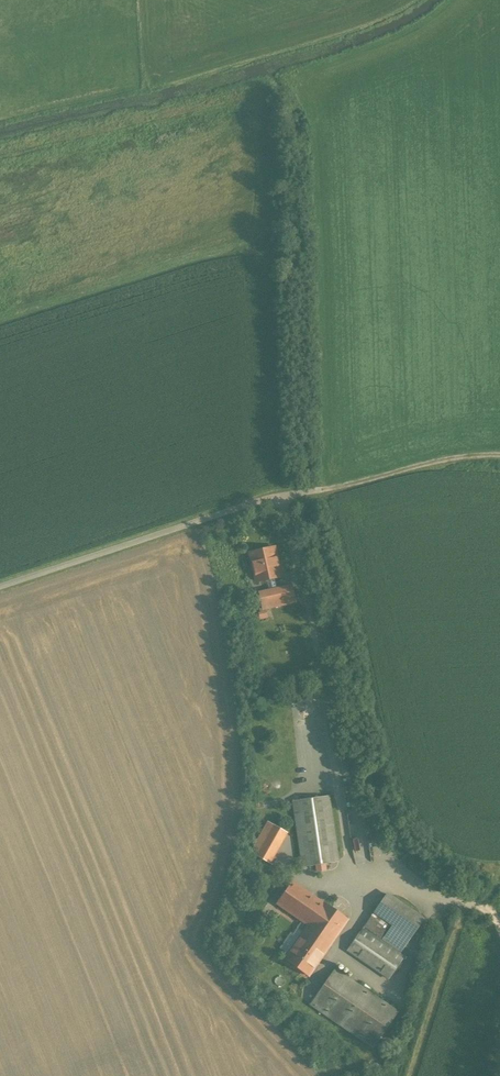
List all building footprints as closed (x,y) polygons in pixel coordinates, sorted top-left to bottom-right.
[(273,548),(250,553),(256,581),(279,576),(273,548)] [(291,587),(259,594),(263,609),(294,602),(291,587)] [(264,610),(256,612),(258,619),(266,617),(264,610)] [(328,796),(293,801),(302,866),(338,861),(328,796)] [(285,832),(268,822),(251,853),(268,863),(285,832)] [(347,920),(291,881),(276,904),(301,921),(297,927),(303,931),(283,959),(309,976),(347,920)] [(386,894),(347,950),(389,978),(402,959),(404,955),(400,952),(423,919),(386,894)] [(398,1012),(334,968),(309,1004),(373,1047),(398,1012)]
